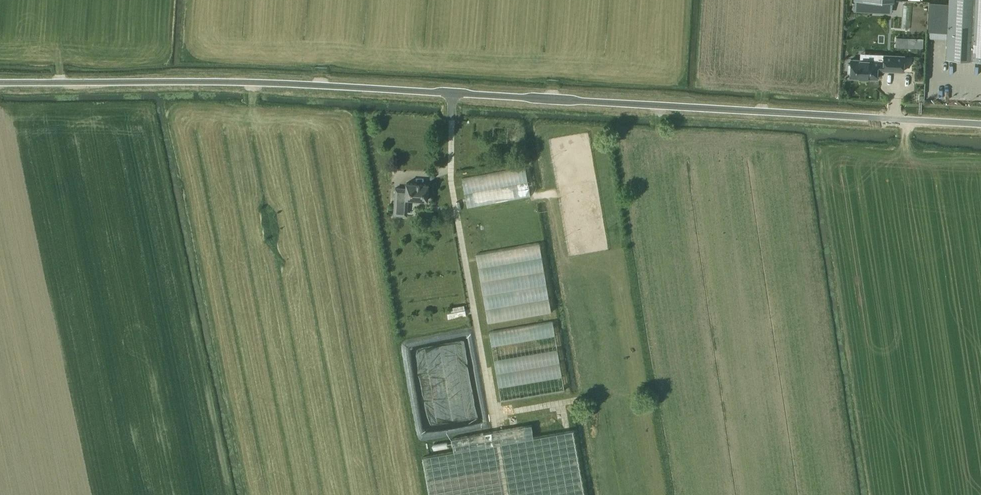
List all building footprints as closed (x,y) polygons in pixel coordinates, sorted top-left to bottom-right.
[(891,12),(892,0),(887,0),(855,0),(854,10),(891,12)] [(945,57),(980,59),(980,0),(948,0),(945,57)] [(922,47),(923,38),(896,37),(896,46),(922,47)] [(848,63),(847,73),(850,73),(850,77),(877,79),(877,68),(883,68),(883,70),(903,71),(904,56),(877,54),(877,60),(851,59),(851,64),(848,63)] [(465,206),(530,197),(526,168),(461,177),(465,206)] [(408,199),(428,201),(429,185),(407,183),(406,189),(396,188),(395,203),(408,204),(408,199)] [(475,252),(485,322),(550,312),(540,243),(475,252)] [(489,331),(499,400),(564,390),(553,321),(489,331)] [(422,457),(429,494),(584,494),(573,430),(533,437),(531,424),(452,438),(453,451),(422,457)]
